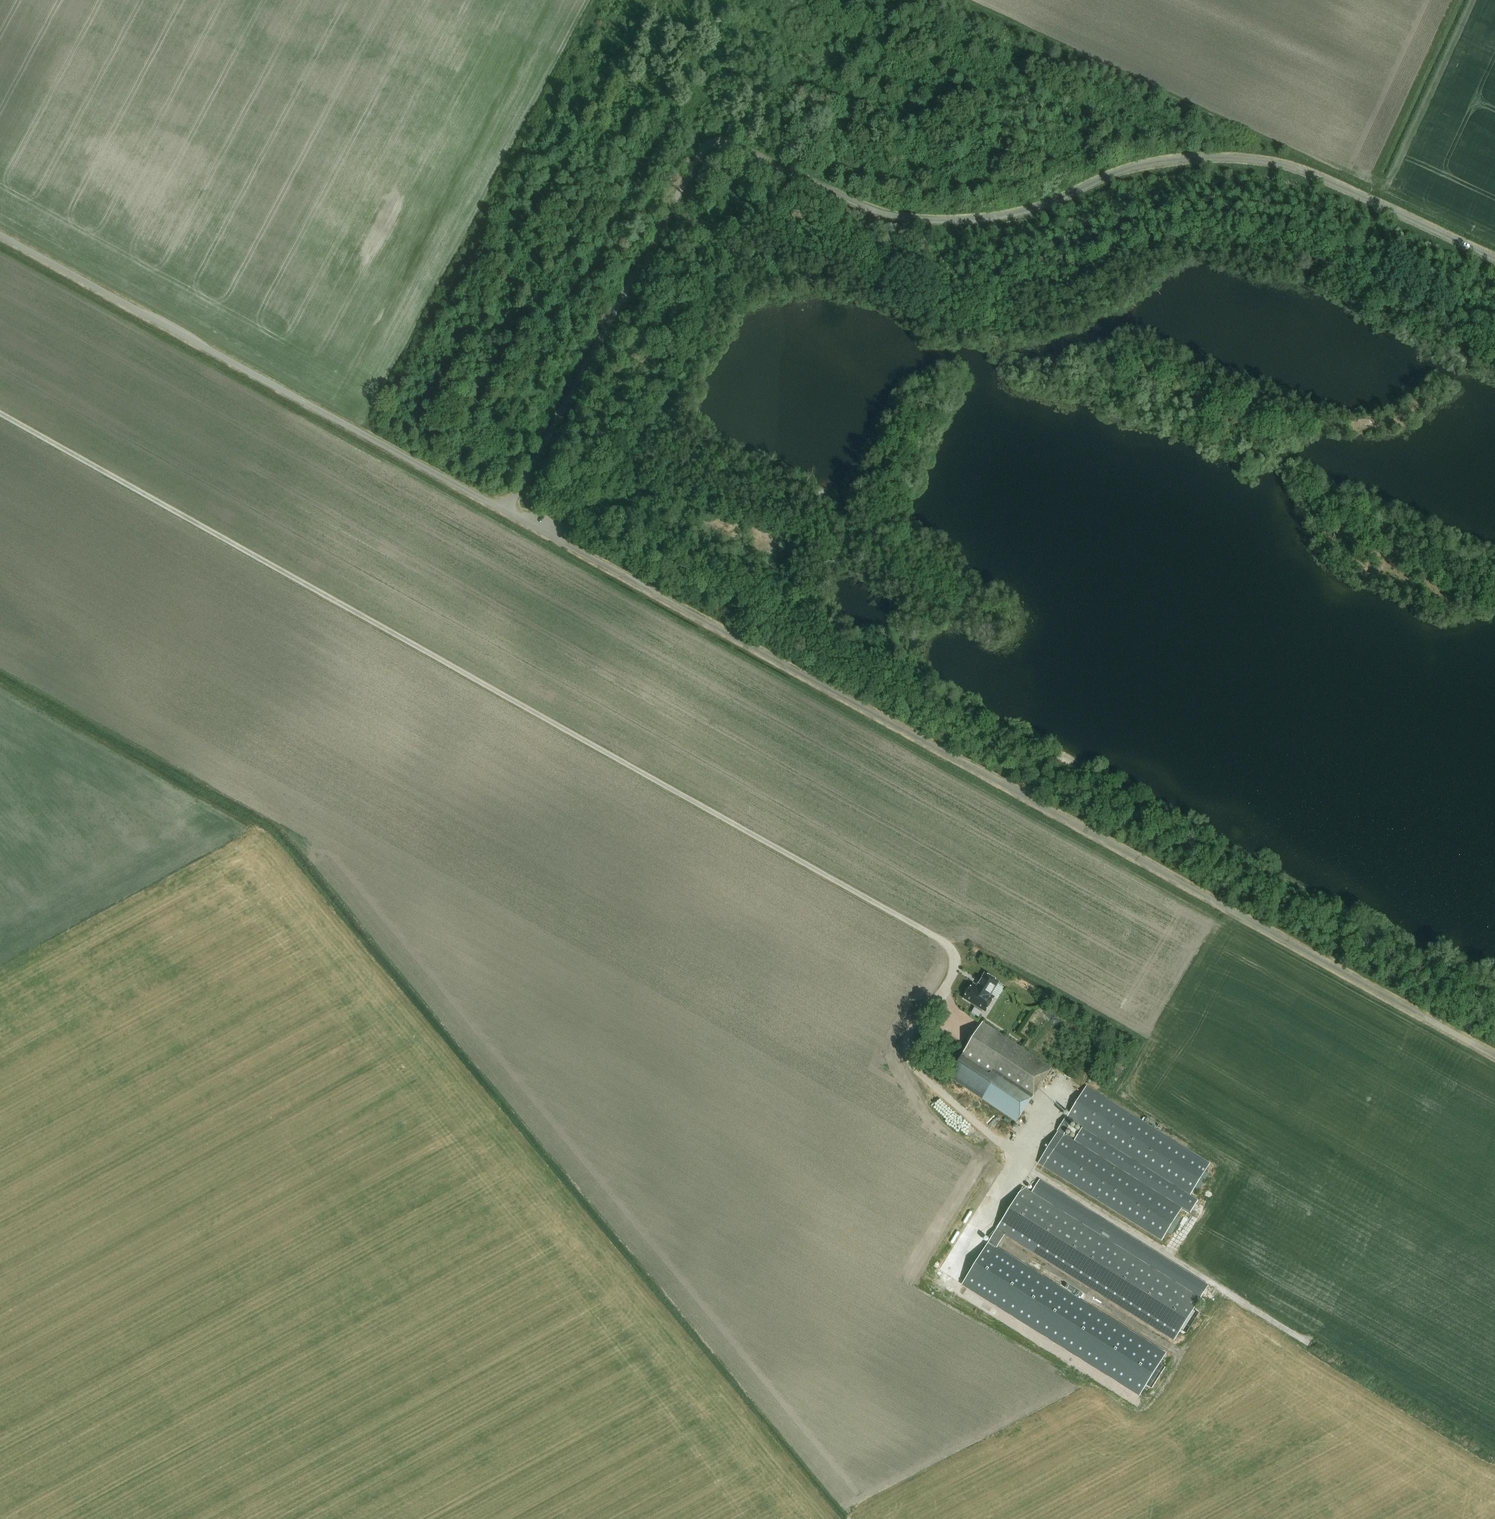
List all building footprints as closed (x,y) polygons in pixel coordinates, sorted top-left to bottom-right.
[(964,999),(985,1012),(995,997),(991,995),(999,982),(985,973),(977,986),(974,984),(971,988),(969,989),(966,992),(967,995),(964,999)] [(1017,1122),(1053,1065),(984,1023),(949,1080),(1017,1122)] [(1087,1086),(1039,1163),(1162,1241),(1167,1232),(1177,1216),(1182,1208),(1074,1140),(1067,1136),(1064,1134),(1073,1121),(1077,1124),(1082,1128),(1191,1196),(1195,1188),(1205,1172),(1211,1164),(1087,1086)] [(1082,1128),(1074,1140),(1182,1208),(1190,1213),(1198,1201),(1191,1196),(1082,1128)] [(1039,1180),(1032,1192),(1201,1298),(1209,1286),(1039,1180)] [(1024,1187),(988,1243),(996,1249),(997,1247),(1005,1235),(1174,1341),(1201,1298),(1032,1192),(1024,1187)] [(988,1243),(962,1285),(1139,1396),(1166,1352),(997,1247),(996,1249),(988,1243)]
